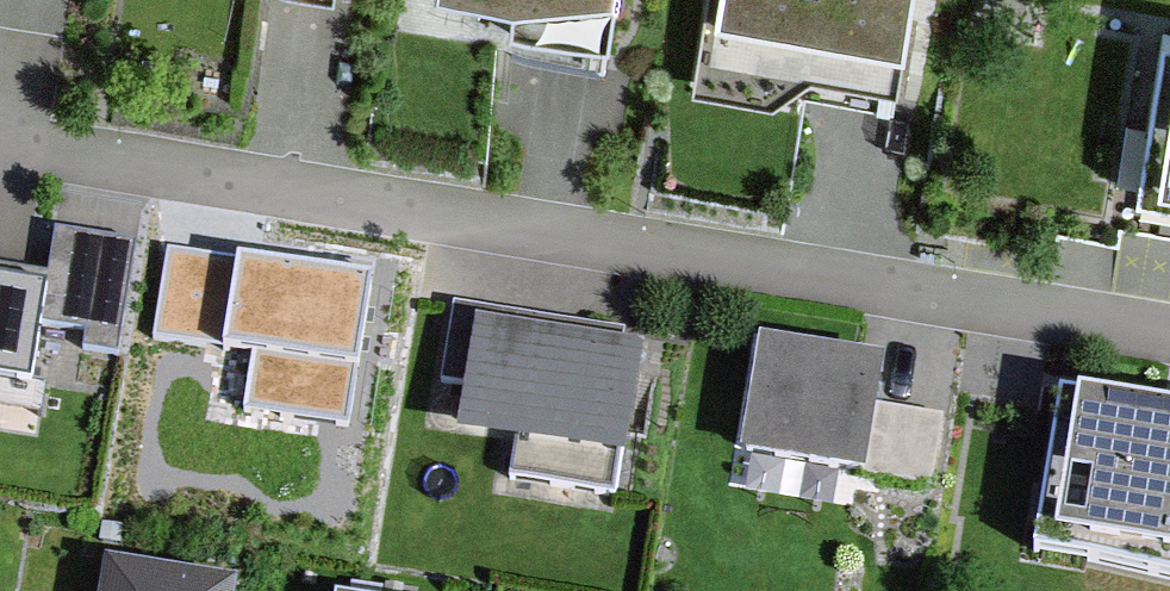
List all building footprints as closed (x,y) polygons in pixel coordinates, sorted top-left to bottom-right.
[(517,5),(514,30),(608,43),(613,0),(477,0),(517,5)] [(703,83),(800,97),(803,74),(920,91),(933,0),(715,0),(703,83)] [(1143,23),(1112,220),(1169,229),(1169,27),(1143,23)] [(0,268),(0,365),(28,370),(36,321),(85,328),(82,347),(123,354),(143,231),(52,217),(43,275),(0,268)] [(348,422),(369,268),(167,241),(155,334),(252,347),(243,408),(348,422)] [(652,348),(450,314),(436,396),(476,403),(469,441),(631,469),(652,348)] [(887,365),(760,346),(744,451),(871,470),(887,365)] [(1067,389),(1035,568),(1168,590),(1169,590),(1169,407),(1067,389)] [(116,580),(114,590),(189,590),(116,580)]
